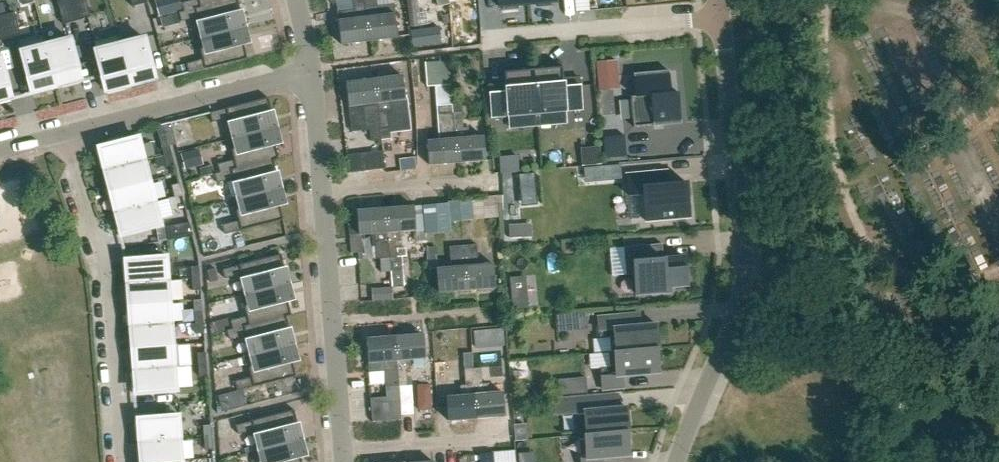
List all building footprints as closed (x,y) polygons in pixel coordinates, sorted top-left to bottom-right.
[(76,21),(71,0),(62,0),(57,1),(63,25),(76,21)] [(76,21),(90,18),(86,0),(71,0),(76,21)] [(237,0),(230,0),(184,12),(183,11),(178,13),(181,22),(197,18),(202,37),(202,38),(239,29),(244,28),(237,0)] [(181,3),(183,11),(184,12),(230,0),(194,0),(181,3)] [(351,8),(335,10),(340,44),(368,40),(362,0),(350,0),(351,8)] [(368,40),(396,36),(391,2),(375,4),(374,0),(362,0),(368,40)] [(420,27),(417,0),(405,0),(409,28),(420,27)] [(498,6),(502,6),(502,10),(518,9),(517,5),(527,4),(527,0),(497,0),(498,6)] [(1,16),(7,39),(20,35),(14,12),(1,16)] [(181,22),(178,13),(171,15),(174,24),(181,22)] [(443,16),(444,34),(471,32),(470,15),(443,16)] [(412,47),(441,44),(439,26),(410,30),(412,47)] [(247,59),(239,29),(202,38),(202,37),(197,39),(202,60),(186,64),(188,74),(206,69),(247,59)] [(191,32),(155,41),(160,59),(178,55),(176,46),(193,42),(191,32)] [(120,44),(118,35),(93,41),(107,95),(126,90),(125,87),(130,85),(120,44)] [(45,45),(46,45),(44,36),(19,42),(33,96),(52,91),(51,87),(56,86),(45,45)] [(120,44),(130,85),(135,84),(136,88),(155,83),(144,38),(120,44)] [(45,45),(56,86),(61,85),(62,89),(81,84),(70,39),(46,45),(45,45)] [(11,102),(0,57),(0,104),(11,102)] [(426,87),(450,85),(448,60),(424,62),(426,87)] [(598,76),(618,74),(617,60),(597,62),(598,76)] [(337,62),(338,74),(359,73),(358,61),(337,62)] [(544,69),(533,70),(538,125),(551,124),(550,112),(582,109),(580,85),(564,87),(562,62),(544,64),(544,69)] [(524,127),(538,125),(533,70),(521,71),(521,66),(503,67),(506,92),(490,93),(492,117),(523,115),(524,127)] [(631,97),(633,127),(681,123),(678,92),(671,93),(669,71),(633,75),(635,96),(631,97)] [(401,74),(373,78),(380,127),(388,126),(386,110),(391,110),(390,100),(404,97),(401,74)] [(381,139),(380,127),(373,78),(345,82),(348,106),(350,121),(362,120),(364,130),(369,129),(371,140),(381,139)] [(270,129),(271,130),(276,129),(268,98),(209,113),(212,122),(228,118),(233,138),(270,129)] [(455,160),(450,110),(449,102),(433,104),(437,138),(424,139),(427,163),(455,160)] [(450,110),(455,160),(484,157),(481,133),(466,135),(465,125),(460,125),(459,109),(450,110)] [(278,159),(271,130),(270,129),(233,138),(228,139),(233,160),(217,164),(219,173),(273,159),(273,160),(278,159)] [(624,136),(602,138),(605,162),(626,160),(624,136)] [(104,171),(146,160),(140,138),(95,150),(100,169),(104,168),(104,171)] [(163,155),(171,153),(169,146),(161,148),(163,155)] [(600,164),(599,147),(581,149),(582,165),(600,164)] [(171,153),(163,155),(166,167),(174,165),(171,153)] [(385,169),(383,155),(363,157),(364,171),(385,169)] [(501,173),(518,172),(517,156),(500,158),(501,173)] [(280,189),(273,160),(273,159),(219,173),(214,174),(217,183),(233,179),(238,198),(238,199),(275,190),(275,191),(280,189)] [(110,192),(151,181),(146,160),(104,171),(110,192)] [(602,167),(603,181),(621,179),(619,165),(602,167)] [(626,175),(628,196),(643,194),(645,221),(689,217),(686,182),(667,184),(666,171),(626,175)] [(115,212),(157,202),(151,181),(110,192),(115,212)] [(174,197),(182,195),(179,184),(171,186),(174,197)] [(283,220),(275,191),(275,190),(238,199),(238,198),(233,200),(238,221),(222,225),(224,234),(240,230),(241,231),(283,220)] [(457,202),(459,221),(473,220),(471,201),(457,202)] [(157,202),(115,212),(116,215),(112,216),(117,235),(162,224),(157,202)] [(448,222),(459,221),(457,202),(446,202),(448,222)] [(384,207),(388,257),(391,287),(404,286),(402,265),(403,265),(403,257),(406,257),(405,248),(396,249),(395,240),(400,240),(399,230),(414,229),(412,205),(384,207)] [(355,210),(358,234),(370,233),(371,246),(374,246),(375,258),(388,257),(384,207),(355,210)] [(167,240),(192,236),(189,222),(165,226),(167,240)] [(461,243),(465,288),(493,285),(491,261),(477,263),(475,242),(461,243)] [(436,290),(465,288),(461,243),(447,244),(449,265),(434,267),(436,290)] [(687,285),(685,257),(663,259),(662,244),(623,247),(626,275),(635,274),(636,292),(635,292),(636,294),(654,293),(654,292),(669,291),(668,287),(687,285)] [(283,285),(283,286),(288,285),(281,254),(238,265),(238,266),(222,270),(225,279),(241,275),(246,294),(246,295),(283,285)] [(127,284),(170,281),(168,258),(122,262),(123,282),(127,282),(127,284)] [(191,279),(199,278),(198,266),(190,267),(191,279)] [(199,278),(191,279),(192,291),(200,290),(199,278)] [(129,305),(171,302),(170,281),(127,284),(129,305)] [(291,315),(283,286),(283,285),(246,295),(246,294),(241,295),(246,317),(230,321),(232,329),(232,330),(285,316),(286,317),(291,315)] [(392,300),(391,287),(371,289),(372,302),(392,300)] [(130,327),(173,324),(171,302),(129,305),(130,327)] [(195,322),(203,321),(202,309),(194,310),(195,322)] [(573,314),(575,330),(587,329),(585,313),(573,314)] [(609,338),(610,351),(610,353),(657,348),(657,349),(658,349),(656,324),(622,327),(620,315),(598,318),(600,339),(609,338)] [(293,346),(286,317),(285,316),(232,330),(232,329),(227,330),(229,340),(245,335),(250,355),(251,356),(288,346),(288,347),(293,346)] [(203,321),(195,322),(196,334),(204,333),(203,321)] [(175,345),(175,344),(173,324),(130,327),(132,348),(175,345)] [(393,335),(398,385),(406,384),(405,368),(410,368),(409,358),(424,356),(421,333),(393,335)] [(386,386),(398,385),(393,335),(364,338),(367,362),(368,372),(383,370),(384,386),(386,386)] [(176,367),(176,368),(179,367),(177,344),(175,344),(175,345),(132,348),(134,370),(176,367)] [(295,376),(288,347),(288,346),(251,356),(250,355),(245,356),(251,377),(235,381),(237,390),(253,386),(253,387),(295,376)] [(610,353),(610,351),(609,352),(610,368),(600,369),(602,390),(623,388),(622,376),(659,373),(657,349),(657,348),(610,353)] [(198,365),(206,364),(205,352),(197,353),(198,365)] [(440,353),(427,353),(427,375),(440,375),(440,353)] [(206,364),(198,365),(199,377),(207,376),(206,364)] [(503,413),(501,389),(486,391),(485,381),(480,381),(478,365),(470,366),(475,416),(503,413)] [(446,419),(475,416),(470,366),(462,367),(464,383),(458,384),(459,394),(444,395),(446,419)] [(178,389),(176,368),(176,367),(134,370),(134,372),(130,373),(132,393),(178,389)] [(586,377),(558,379),(559,395),(588,393),(586,377)] [(377,392),(376,380),(361,381),(362,393),(377,392)] [(414,412),(412,385),(401,385),(402,413),(414,412)] [(627,431),(627,432),(629,432),(627,407),(600,410),(599,396),(597,397),(597,398),(574,400),(574,399),(573,399),(576,437),(579,437),(579,436),(627,431)] [(373,421),(402,418),(400,403),(371,406),(373,421)] [(296,441),(296,442),(301,440),(294,410),(251,421),(252,421),(235,425),(238,434),(254,430),(259,450),(259,451),(296,441)] [(139,443),(182,439),(180,417),(134,420),(135,441),(139,440),(139,443)] [(204,438),(212,437),(211,425),(203,426),(204,438)] [(524,425),(514,426),(516,440),(525,439),(524,425)] [(629,456),(627,432),(627,431),(579,436),(579,437),(581,461),(602,461),(602,458),(629,456)] [(212,437),(204,438),(205,450),(213,449),(212,437)] [(184,461),(182,439),(139,443),(141,461),(169,461),(184,461)] [(296,442),(296,441),(259,451),(259,450),(254,451),(256,461),(301,461),(296,442)] [(490,449),(476,451),(476,454),(477,461),(492,461),(491,453),(490,449)]
